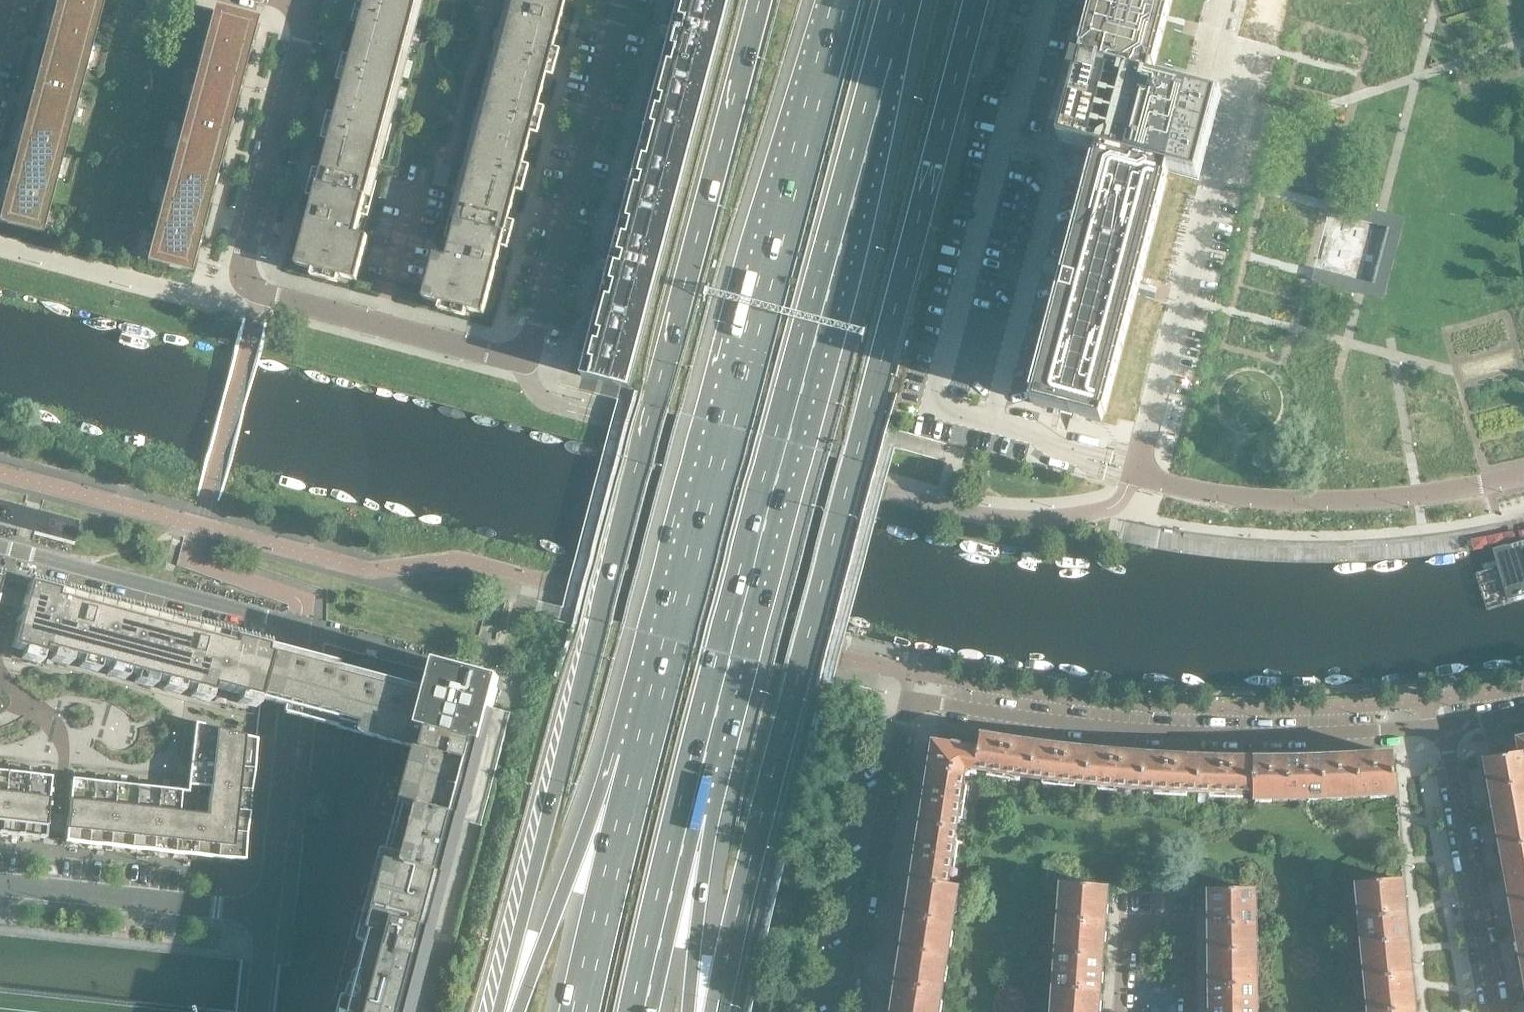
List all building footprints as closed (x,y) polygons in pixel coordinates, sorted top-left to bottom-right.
[(99,0),(57,0),(56,3),(95,14),(99,0)] [(363,29),(359,28),(353,53),(356,54),(348,88),(344,87),(341,96),(340,96),(339,102),(340,102),(326,154),(325,154),(324,159),(324,160),(318,184),(365,197),(418,0),(371,0),(363,29)] [(456,221),(504,233),(510,209),(511,209),(513,203),(512,203),(517,183),(526,151),(527,151),(528,145),(527,145),(530,136),(526,135),(535,101),(539,102),(541,93),(542,93),(543,87),(545,78),(541,76),(550,43),(554,44),(556,35),(557,35),(563,13),(562,13),(565,3),(561,2),(561,0),(514,0),(463,193),(456,221)] [(733,0),(681,0),(673,29),(663,26),(661,35),(670,38),(664,62),(713,75),(733,0)] [(1217,97),(1158,81),(1161,71),(1152,68),(1165,19),(1170,0),(1103,0),(1087,63),(1068,143),(1097,151),(1031,403),(1101,421),(1136,288),(1168,169),(1196,177),(1203,148),(1217,97)] [(1266,35),(1281,36),(1282,0),(1266,0),(1266,35)] [(81,68),(95,14),(56,3),(53,17),(42,57),(81,68)] [(251,24),(252,21),(250,20),(243,18),(237,17),(230,15),(213,10),(213,12),(205,42),(244,53),(249,34),(251,24)] [(229,107),(241,62),(244,53),(205,42),(190,97),(229,107)] [(67,122),(81,68),(42,57),(28,112),(67,122)] [(692,153),(713,75),(664,62),(643,140),(692,153)] [(215,161),(227,116),(229,107),(190,97),(176,151),(215,161)] [(53,176),(67,122),(28,112),(13,166),(53,176)] [(672,231),(692,153),(643,140),(623,218),(672,231)] [(201,215),(213,170),(215,161),(176,151),(162,205),(201,215)] [(53,176),(13,166),(0,216),(0,222),(38,232),(38,231),(53,176)] [(356,233),(365,197),(318,184),(312,206),(311,206),(296,265),(314,269),(338,275),(338,276),(356,280),(368,237),(356,233)] [(187,266),(198,224),(201,215),(162,205),(147,259),(147,260),(186,271),(187,266)] [(651,309),(672,231),(623,218),(611,263),(601,260),(599,269),(609,272),(602,296),(651,309)] [(500,247),(504,233),(456,221),(446,257),(435,254),(423,298),(483,314),(501,247),(500,247)] [(630,388),(651,309),(602,296),(581,376),(630,388)] [(1500,554),(1511,592),(1523,588),(1523,547),(1500,554)] [(27,585),(21,608),(10,648),(41,656),(42,652),(210,695),(211,691),(260,701),(266,648),(27,585)] [(495,711),(492,710),(498,689),(500,679),(436,662),(433,675),(429,691),(296,656),(266,648),(260,701),(282,706),(281,711),(281,712),(281,713),(282,714),(290,716),(414,749),(377,886),(377,887),(378,888),(379,889),(380,889),(384,890),(366,957),(364,965),(362,973),(351,1011),(416,1011),(495,711)] [(213,765),(217,729),(194,723),(190,762),(213,765)] [(255,739),(219,729),(217,729),(213,765),(252,769),(256,739),(255,739)] [(1031,778),(1035,743),(981,735),(979,749),(976,770),(1003,774),(1031,778)] [(1516,739),(1519,755),(1486,761),(1488,775),(1486,777),(1489,790),(1523,784),(1523,738),(1516,739)] [(979,749),(933,742),(929,770),(965,775),(966,768),(976,770),(979,749)] [(1086,785),(1090,750),(1062,746),(1035,743),(1031,778),(1058,782),(1086,785)] [(1142,790),(1144,754),(1117,752),(1090,750),(1086,785),(1114,788),(1142,790)] [(1396,796),(1393,753),(1373,755),(1353,756),(1323,757),(1325,800),(1345,799),(1366,798),(1396,796)] [(1198,793),(1199,757),(1172,756),(1144,754),(1142,790),(1198,793)] [(1254,794),(1254,758),(1236,758),(1218,758),(1199,757),(1198,793),(1226,794),(1253,794),(1254,794)] [(1325,800),(1323,757),(1294,758),(1274,758),(1254,758),(1254,794),(1253,794),(1253,801),(1274,801),(1294,801),(1325,800)] [(211,786),(213,765),(190,762),(188,784),(209,786),(211,786)] [(250,791),(252,769),(213,765),(211,786),(250,791)] [(956,830),(965,775),(929,770),(921,825),(956,830)] [(26,796),(29,774),(7,771),(5,794),(26,796)] [(52,776),(29,774),(26,796),(49,799),(52,776)] [(92,804),(94,781),(72,778),(69,801),(92,804)] [(113,806),(116,783),(94,781),(92,804),(113,806)] [(135,808),(137,785),(116,783),(113,806),(135,808)] [(1489,790),(1491,803),(1493,804),(1499,834),(1497,836),(1500,849),(1523,845),(1523,784),(1489,790)] [(156,810),(159,788),(137,785),(135,808),(156,810)] [(248,812),(250,791),(211,786),(209,786),(207,808),(222,809),(248,812)] [(178,812),(180,790),(159,788),(156,810),(178,813),(178,812)] [(22,836),(22,834),(26,796),(5,794),(0,834),(22,836)] [(45,838),(46,830),(48,810),(49,799),(26,796),(22,834),(22,836),(45,838)] [(88,843),(92,804),(69,801),(65,841),(88,843)] [(109,846),(113,806),(92,804),(88,843),(109,846)] [(131,848),(135,808),(113,806),(109,846),(131,848)] [(152,850),(156,810),(135,808),(131,848),(152,850)] [(216,857),(219,831),(222,809),(207,808),(206,815),(199,814),(195,855),(216,857)] [(245,834),(248,812),(222,809),(219,831),(245,834)] [(174,853),(178,813),(156,810),(152,850),(174,853)] [(195,855),(199,814),(178,812),(178,813),(174,853),(195,855)] [(948,886),(948,885),(956,830),(921,825),(912,881),(948,886)] [(242,860),(245,834),(219,831),(216,857),(242,860)] [(1500,849),(1502,862),(1504,863),(1510,893),(1508,895),(1510,908),(1523,906),(1523,845),(1500,849)] [(1408,941),(1403,880),(1356,884),(1362,945),(1408,941)] [(948,957),(959,887),(948,885),(948,886),(912,881),(902,949),(948,957)] [(1103,958),(1108,889),(1108,887),(1061,884),(1056,954),(1103,958)] [(1256,951),(1255,890),(1208,891),(1209,952),(1256,951)] [(1510,908),(1512,921),(1515,922),(1520,952),(1519,954),(1521,967),(1523,967),(1523,906),(1510,908)] [(1410,962),(1408,941),(1362,945),(1368,1011),(1392,1011),(1415,1010),(1410,962)] [(948,957),(902,949),(892,1011),(939,1011),(948,957)] [(1256,951),(1209,952),(1210,1011),(1257,1011),(1256,951)] [(1100,990),(1103,958),(1056,954),(1052,1011),(1099,1011),(1100,990)]
